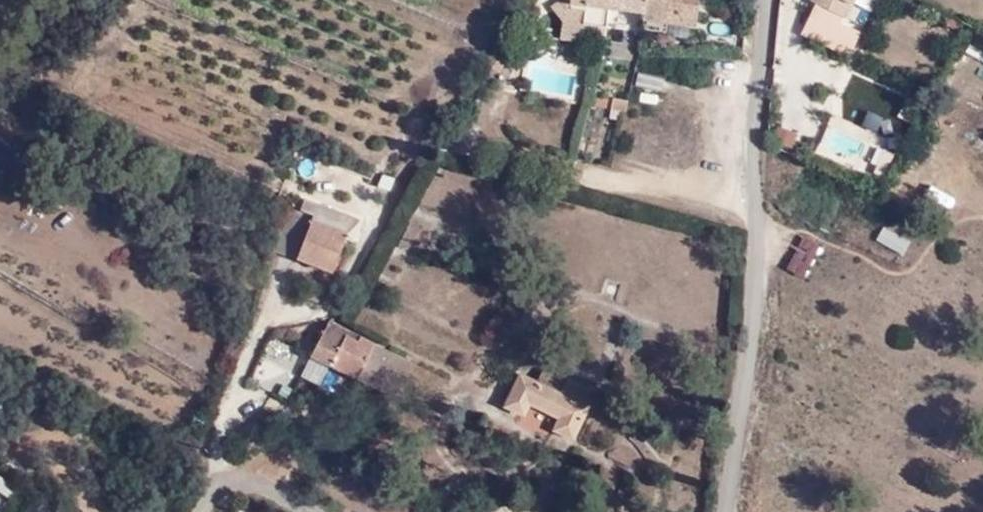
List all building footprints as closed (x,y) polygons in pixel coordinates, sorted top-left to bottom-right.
[(570,7),(563,6),(560,40),(577,42),(581,31),(606,34),(608,12),(647,15),(646,28),(697,32),(700,0),(571,0),(570,7)] [(809,0),(817,4),(848,20),(859,0),(809,0)] [(848,20),(817,4),(800,36),(852,59),(866,30),(848,20)] [(636,71),(634,86),(661,90),(664,76),(636,71)] [(625,112),(627,101),(597,95),(594,106),(625,112)] [(349,234),(310,220),(295,261),(334,274),(349,234)] [(902,255),(911,239),(883,224),(875,240),(902,255)] [(800,233),(783,267),(804,277),(821,244),(800,233)] [(334,316),(302,377),(322,387),(331,369),(400,405),(423,362),(334,316)] [(505,409),(524,418),(533,409),(559,420),(553,433),(575,443),(590,408),(577,403),(585,386),(544,368),(538,380),(521,373),(505,409)] [(7,500),(17,488),(0,474),(0,494),(7,500)] [(45,498),(34,511),(62,511),(45,498)]
